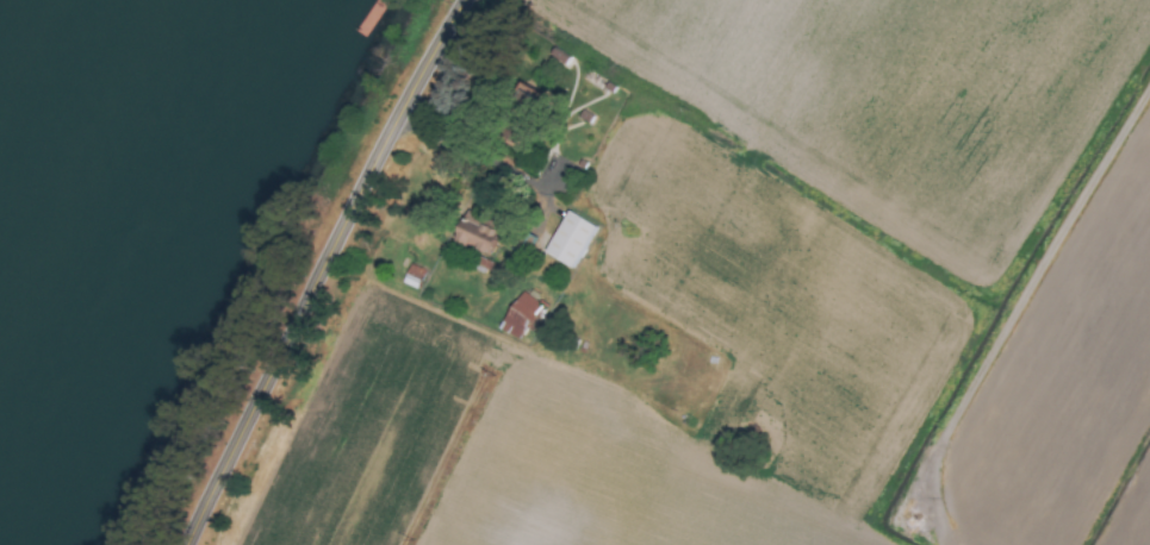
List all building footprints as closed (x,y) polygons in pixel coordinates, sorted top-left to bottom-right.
[(542,253),(570,270),(595,229),(567,212),(542,253)] [(488,256),(497,233),(460,219),(451,242),(488,256)] [(540,306),(520,292),(496,328),(516,341),(540,306)]
